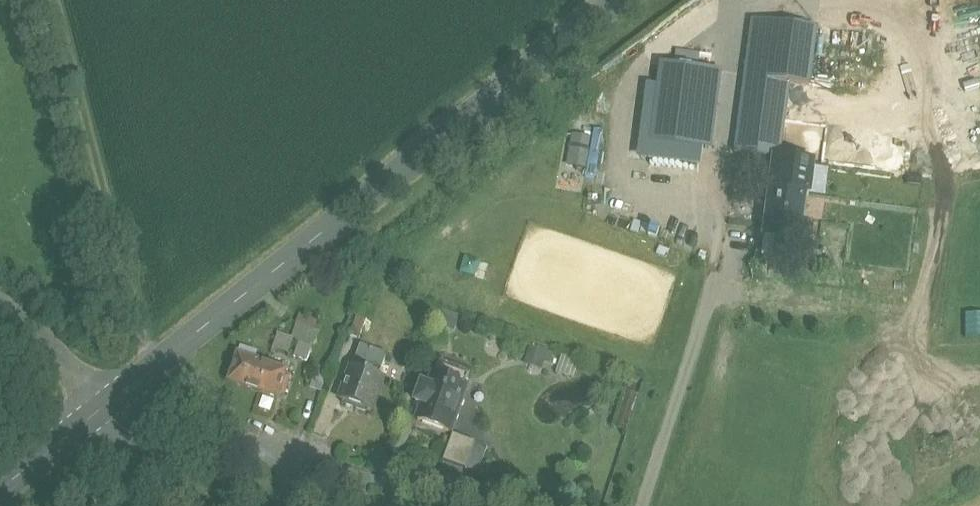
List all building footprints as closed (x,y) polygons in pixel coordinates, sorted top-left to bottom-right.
[(818,29),(754,20),(736,154),(781,160),(791,85),(810,88),(818,29)] [(711,70),(663,63),(652,144),(701,150),(711,70)] [(586,168),(591,136),(572,134),(567,165),(586,168)] [(803,195),(771,192),(768,236),(799,238),(803,195)] [(531,343),(525,363),(545,369),(551,350),(531,343)] [(388,354),(362,345),(356,362),(363,364),(362,369),(381,375),(388,354)] [(255,352),(242,347),(240,354),(231,381),(279,398),(281,393),(286,394),(291,378),(286,376),(288,372),(292,361),(277,356),(273,366),(253,359),(255,352)] [(312,352),(299,347),(296,357),(309,361),(312,352)] [(562,354),(556,372),(574,378),(580,359),(562,354)] [(472,368),(443,357),(437,374),(436,374),(420,421),(451,432),(467,386),(466,385),(469,376),(472,368)] [(311,387),(321,390),(328,368),(318,365),(311,387)] [(362,369),(354,366),(342,400),(357,405),(357,406),(357,408),(358,409),(367,412),(368,411),(369,411),(369,410),(373,411),(385,377),(381,375),(362,369)] [(477,442),(455,434),(445,460),(468,468),(477,442)]
